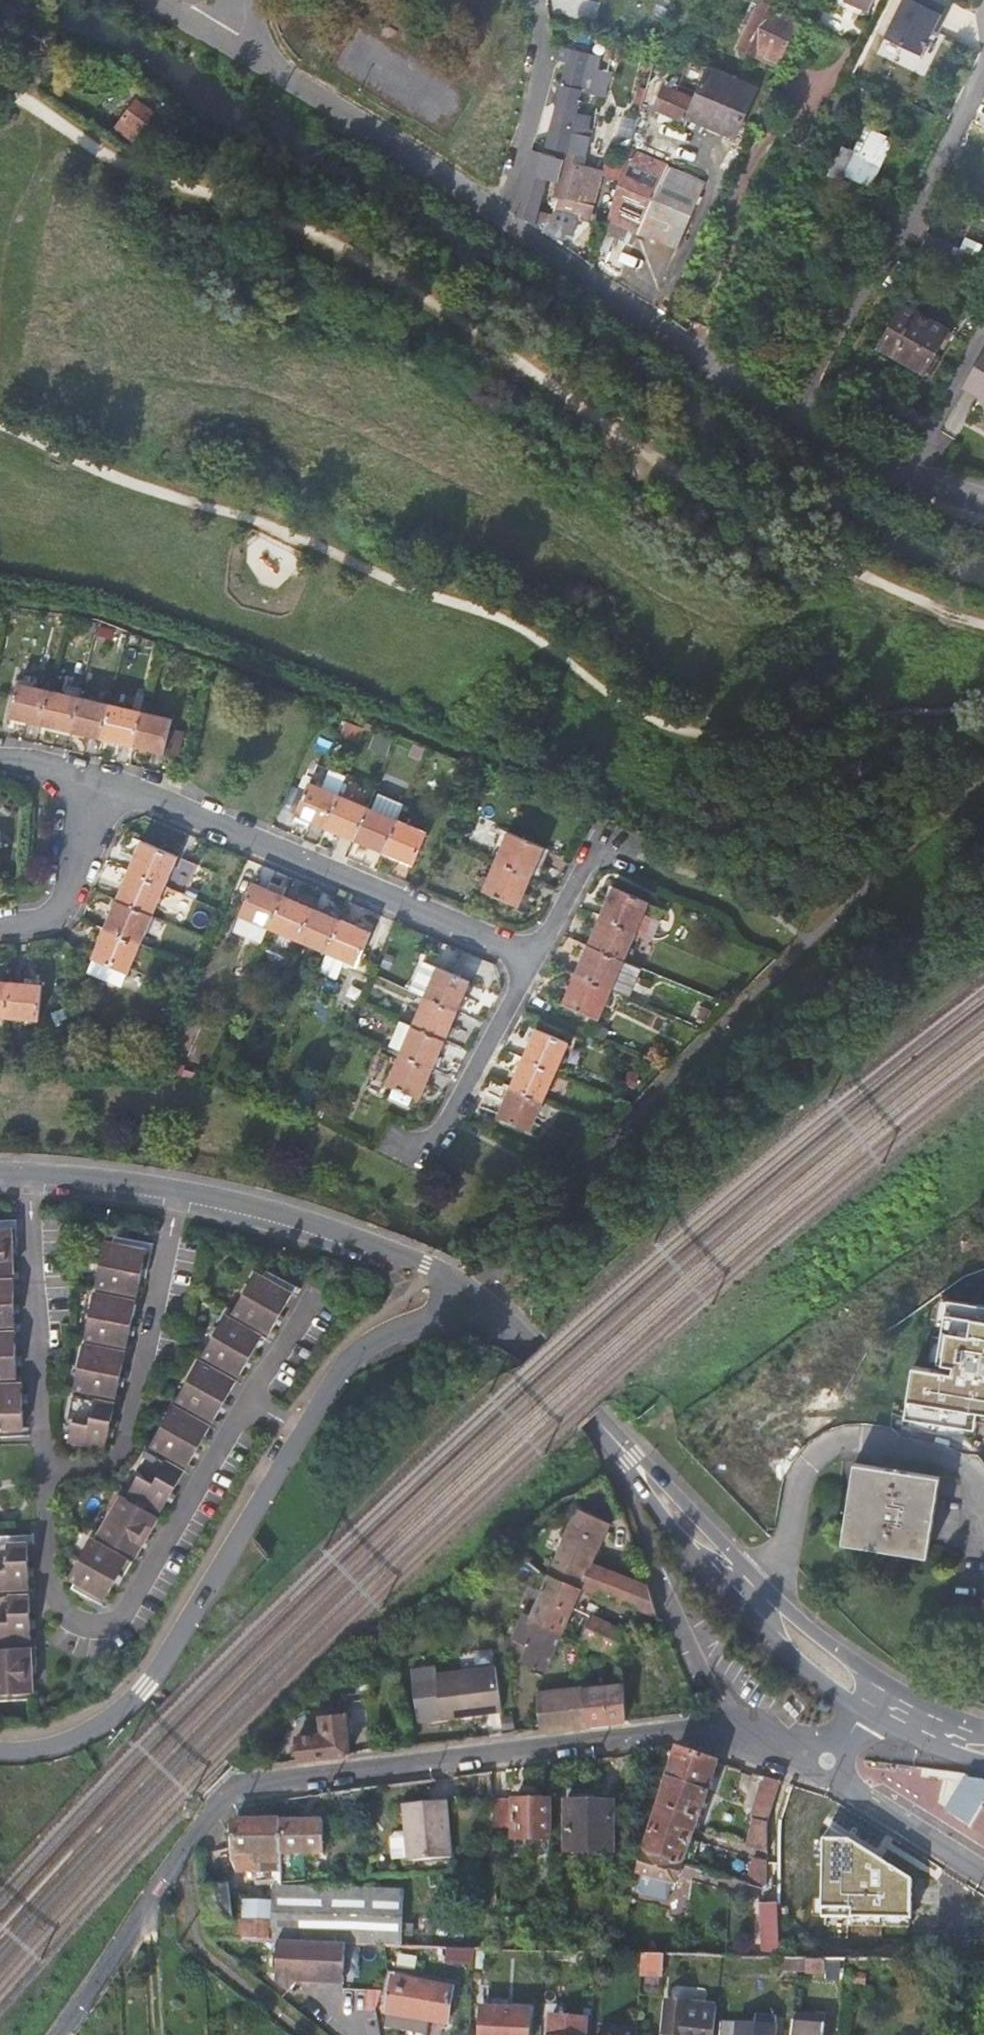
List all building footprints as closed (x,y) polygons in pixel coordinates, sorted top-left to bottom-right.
[(838,2),(862,14),(869,0),(839,0),(838,2)] [(909,0),(905,0),(885,39),(920,57),(933,31),(941,16),(946,18),(952,5),(943,0),(910,0),(909,0)] [(758,54),(780,64),(799,22),(760,4),(740,48),(756,57),(758,54)] [(938,33),(946,18),(941,16),(933,31),(938,33)] [(569,51),(547,147),(569,153),(586,76),(588,75),(591,57),(569,51)] [(756,92),(708,70),(695,101),(688,118),(734,139),(756,92)] [(656,109),(686,122),(688,118),(695,101),(665,88),(656,109)] [(153,111),(136,99),(124,116),(141,129),(153,111)] [(893,147),(871,136),(861,155),(847,148),(829,185),(866,204),(893,147)] [(668,167),(632,152),(610,219),(640,232),(668,167)] [(550,160),(531,154),(514,214),(521,219),(551,241),(562,248),(564,234),(535,215),(550,160)] [(557,211),(569,215),(573,205),(589,209),(599,173),(565,164),(556,200),(559,201),(557,211)] [(708,184),(668,167),(640,232),(680,249),(708,184)] [(587,219),(589,209),(573,205),(569,215),(587,219)] [(983,242),(966,235),(962,245),(931,231),(924,247),(971,267),(983,242)] [(928,369),(953,323),(889,288),(863,334),(928,369)] [(770,307),(759,301),(754,311),(765,318),(770,307)] [(983,401),(983,362),(967,391),(983,401)] [(11,713),(39,720),(46,687),(18,681),(11,713)] [(39,720),(67,727),(75,694),(46,687),(39,720)] [(67,727),(98,735),(106,702),(75,694),(67,727)] [(98,735),(130,742),(138,709),(106,702),(98,735)] [(130,742),(161,750),(169,717),(138,709),(130,742)] [(186,721),(169,717),(161,750),(179,754),(186,721)] [(298,811),(327,824),(340,793),(311,780),(298,811)] [(327,824),(356,836),(374,793),(345,780),(340,793),(327,824)] [(356,836),(384,849),(398,817),(403,805),(374,793),(356,836)] [(426,829),(398,817),(384,849),(412,861),(426,829)] [(510,833),(498,861),(532,875),(543,848),(510,833)] [(141,841),(129,868),(163,882),(185,891),(196,864),(141,841)] [(520,905),(532,875),(498,861),(486,891),(520,905)] [(129,868),(117,897),(151,911),(163,882),(129,868)] [(239,915),(268,928),(281,896),(253,883),(239,915)] [(611,894),(599,921),(633,935),(649,942),(660,916),(611,894)] [(111,910),(104,927),(138,941),(151,911),(117,897),(111,895),(106,908),(111,910)] [(268,928),(296,940),(310,908),(281,896),(268,928)] [(296,940),(324,952),(338,920),(310,908),(296,940)] [(367,932),(338,920),(324,952),(316,971),(334,978),(340,963),(350,968),(352,964),(367,932)] [(622,963),(633,935),(599,921),(587,949),(622,963)] [(138,941),(104,927),(91,956),(97,959),(91,972),(119,985),(138,941)] [(628,999),(640,971),(622,963),(587,949),(575,977),(610,991),(628,999)] [(467,981),(434,967),(419,961),(408,989),(422,995),(455,1008),(467,981)] [(597,1020),(610,991),(575,977),(562,1006),(597,1020)] [(38,983),(8,981),(6,1015),(36,1016),(38,983)] [(443,1037),(455,1008),(422,995),(411,1023),(443,1037)] [(430,1066),(443,1037),(411,1023),(399,1052),(430,1066)] [(523,1061),(554,1074),(566,1045),(535,1032),(523,1061)] [(418,1094),(430,1066),(399,1052),(387,1081),(418,1094)] [(541,1103),(554,1074),(523,1061),(510,1090),(541,1103)] [(529,1132),(541,1103),(510,1090),(498,1119),(529,1132)] [(22,1414),(21,1388),(10,1388),(10,1378),(15,1378),(15,1367),(15,1363),(14,1358),(13,1336),(7,1336),(7,1329),(13,1329),(12,1318),(12,1314),(12,1310),(10,1284),(5,1284),(5,1274),(10,1273),(9,1254),(9,1246),(14,1246),(14,1229),(5,1228),(5,1222),(0,1222),(0,1440),(17,1440),(17,1432),(23,1432),(23,1422),(23,1418),(22,1414)] [(107,1451),(108,1441),(109,1436),(110,1430),(114,1407),(108,1405),(109,1397),(116,1398),(118,1390),(119,1385),(120,1379),(125,1356),(118,1355),(119,1347),(126,1348),(128,1337),(129,1332),(130,1327),(134,1303),(128,1302),(129,1294),(136,1295),(139,1279),(140,1274),(141,1269),(148,1270),(151,1253),(123,1248),(125,1237),(111,1235),(109,1246),(102,1244),(93,1287),(100,1288),(98,1297),(92,1297),(83,1340),(90,1341),(88,1349),(82,1348),(74,1390),(80,1392),(79,1399),(72,1399),(68,1420),(73,1421),(69,1444),(107,1451)] [(146,1280),(148,1270),(141,1269),(140,1274),(139,1279),(146,1280)] [(116,1592),(130,1568),(125,1566),(129,1557),(134,1559),(139,1551),(141,1547),(143,1543),(156,1520),(152,1517),(157,1509),(161,1511),(167,1501),(169,1497),(172,1493),(182,1474),(177,1472),(181,1464),(186,1467),(191,1459),(193,1454),(197,1448),(208,1428),(204,1426),(208,1418),(212,1421),(217,1412),(219,1408),(222,1403),(232,1385),(228,1382),(231,1377),(235,1379),(244,1365),(245,1361),(248,1358),(260,1337),(255,1334),(259,1326),(268,1331),(273,1323),(276,1317),(279,1313),(291,1293),(276,1284),(280,1277),(268,1270),(264,1278),(258,1274),(235,1314),(242,1317),(238,1324),(226,1318),(201,1361),(208,1365),(205,1370),(198,1367),(178,1402),(185,1406),(181,1414),(173,1410),(152,1448),(159,1452),(156,1459),(148,1455),(126,1494),(133,1498),(129,1505),(123,1501),(99,1542),(106,1546),(102,1553),(92,1547),(70,1585),(77,1588),(74,1595),(97,1609),(101,1601),(108,1605),(114,1595),(116,1592)] [(983,1399),(983,1292),(958,1286),(945,1348),(962,1352),(960,1359),(921,1351),(911,1402),(981,1416),(982,1407),(983,1399)] [(286,1316),(279,1313),(276,1317),(273,1323),(280,1326),(286,1316)] [(136,1328),(130,1327),(129,1332),(128,1337),(135,1339),(136,1328)] [(253,1360),(248,1358),(245,1361),(244,1365),(248,1368),(253,1360)] [(127,1381),(120,1379),(119,1385),(118,1390),(125,1391),(127,1381)] [(227,1406),(222,1403),(219,1408),(217,1412),(222,1415),(227,1406)] [(117,1431),(110,1430),(109,1436),(108,1441),(115,1442),(117,1431)] [(928,1544),(944,1463),(859,1446),(843,1527),(928,1544)] [(201,1451),(197,1448),(193,1454),(191,1459),(196,1461),(201,1451)] [(177,1496),(172,1493),(169,1497),(167,1501),(172,1504),(177,1496)] [(579,1508),(549,1574),(584,1590),(657,1615),(648,1584),(594,1567),(613,1524),(579,1508)] [(34,1679),(34,1671),(40,1670),(39,1653),(28,1654),(28,1649),(27,1646),(33,1646),(32,1635),(32,1630),(32,1626),(31,1602),(24,1602),(24,1594),(30,1594),(30,1586),(29,1580),(29,1574),(28,1547),(22,1548),(21,1541),(5,1541),(4,1538),(0,1538),(0,1701),(35,1699),(34,1679)] [(147,1545),(143,1543),(141,1547),(139,1551),(143,1553),(147,1545)] [(548,1576),(532,1614),(530,1618),(563,1633),(584,1590),(549,1574),(548,1576)] [(546,1671),(563,1633),(530,1618),(532,1614),(525,1612),(513,1639),(528,1645),(522,1660),(546,1671)] [(593,1612),(582,1640),(617,1653),(627,1625),(593,1612)] [(359,1646),(342,1657),(346,1708),(364,1707),(359,1646)] [(500,1709),(495,1666),(436,1673),(435,1666),(413,1669),(419,1719),(500,1709)] [(612,1722),(626,1720),(623,1683),(582,1688),(587,1725),(612,1722)] [(539,1692),(541,1731),(558,1729),(587,1725),(582,1688),(539,1692)] [(300,1736),(302,1761),(326,1758),(351,1755),(347,1713),(322,1716),(323,1734),(300,1736)] [(672,1780),(645,1852),(683,1865),(705,1871),(708,1863),(698,1860),(703,1843),(691,1840),(694,1832),(716,1762),(677,1749),(676,1757),(669,1755),(664,1768),(673,1771),(670,1779),(672,1780)] [(767,1823),(780,1781),(762,1776),(750,1819),(754,1821),(747,1847),(768,1854),(767,1823)] [(969,1779),(948,1813),(983,1836),(983,1782),(969,1779)] [(425,1869),(428,1872),(430,1874),(450,1873),(450,1871),(449,1858),(452,1858),(448,1799),(407,1803),(410,1860),(424,1859),(425,1869)] [(515,1839),(550,1840),(551,1802),(515,1803),(490,1804),(492,1839),(515,1839)] [(611,1853),(611,1803),(566,1803),(566,1852),(611,1853)] [(803,1804),(783,1835),(812,1854),(801,1871),(825,1887),(818,1899),(812,1895),(808,1902),(794,1893),(784,1910),(798,1918),(796,1920),(848,1953),(864,1928),(857,1924),(871,1902),(878,1906),(883,1899),(885,1900),(904,1869),(803,1804)] [(4,1815),(8,1819),(13,1814),(9,1810),(4,1815)] [(324,1820),(281,1821),(282,1871),(305,1870),(304,1854),(325,1854),(324,1820)] [(272,1884),(268,1919),(274,1919),(284,1884),(282,1884),(282,1871),(281,1821),(233,1822),(234,1854),(238,1869),(262,1870),(267,1883),(272,1884)] [(678,1884),(683,1865),(645,1852),(644,1851),(639,1874),(634,1891),(669,1900),(674,1883),(678,1884)] [(210,1855),(200,1856),(202,1867),(211,1866),(210,1855)] [(756,1858),(749,1884),(765,1889),(769,1888),(768,1861),(756,1858)] [(224,1871),(202,1874),(209,1919),(231,1920),(231,1918),(224,1871)] [(399,1891),(284,1884),(274,1919),(274,1940),(281,1940),(349,1943),(389,1945),(396,1945),(399,1891)] [(768,1898),(767,1957),(779,1957),(782,1957),(781,1912),(779,1911),(779,1896),(768,1898)] [(243,1918),(231,1918),(231,1920),(209,1919),(211,1937),(243,1939),(243,1918)] [(268,1919),(243,1918),(243,1939),(274,1940),(274,1919),(268,1919)] [(820,1951),(825,1943),(810,1933),(804,1941),(820,1951)] [(347,1983),(349,1943),(281,1940),(280,1980),(292,1991),(299,1981),(305,1981),(321,1982),(347,1983)] [(472,1959),(473,1948),(442,1946),(442,1958),(472,1959)] [(484,1969),(486,1948),(477,1948),(475,1968),(484,1969)] [(664,1978),(665,1954),(644,1952),(642,1977),(664,1978)] [(779,1970),(799,1970),(801,1957),(782,1957),(779,1957),(779,1970)] [(825,1973),(827,1958),(807,1958),(807,1973),(825,1973)] [(454,1988),(395,1978),(386,2028),(421,2034),(426,2034),(429,2020),(448,2023),(454,1988)] [(377,2008),(381,1990),(370,1990),(370,2009),(377,2009),(377,2008)] [(507,2000),(490,2000),(490,2008),(484,2008),(482,2034),(530,2034),(531,2010),(506,2009),(507,2000)] [(686,2034),(715,2034),(718,2006),(670,2001),(667,2025),(686,2027),(686,2034)] [(827,2018),(794,2015),(793,2023),(792,2034),(826,2034),(826,2027),(827,2018)] [(587,2019),(553,2016),(551,2034),(586,2034),(587,2019)] [(756,2026),(721,2024),(721,2034),(774,2034),(775,2018),(756,2016),(756,2026)] [(681,2034),(686,2034),(686,2027),(667,2025),(666,2034),(681,2034)]
